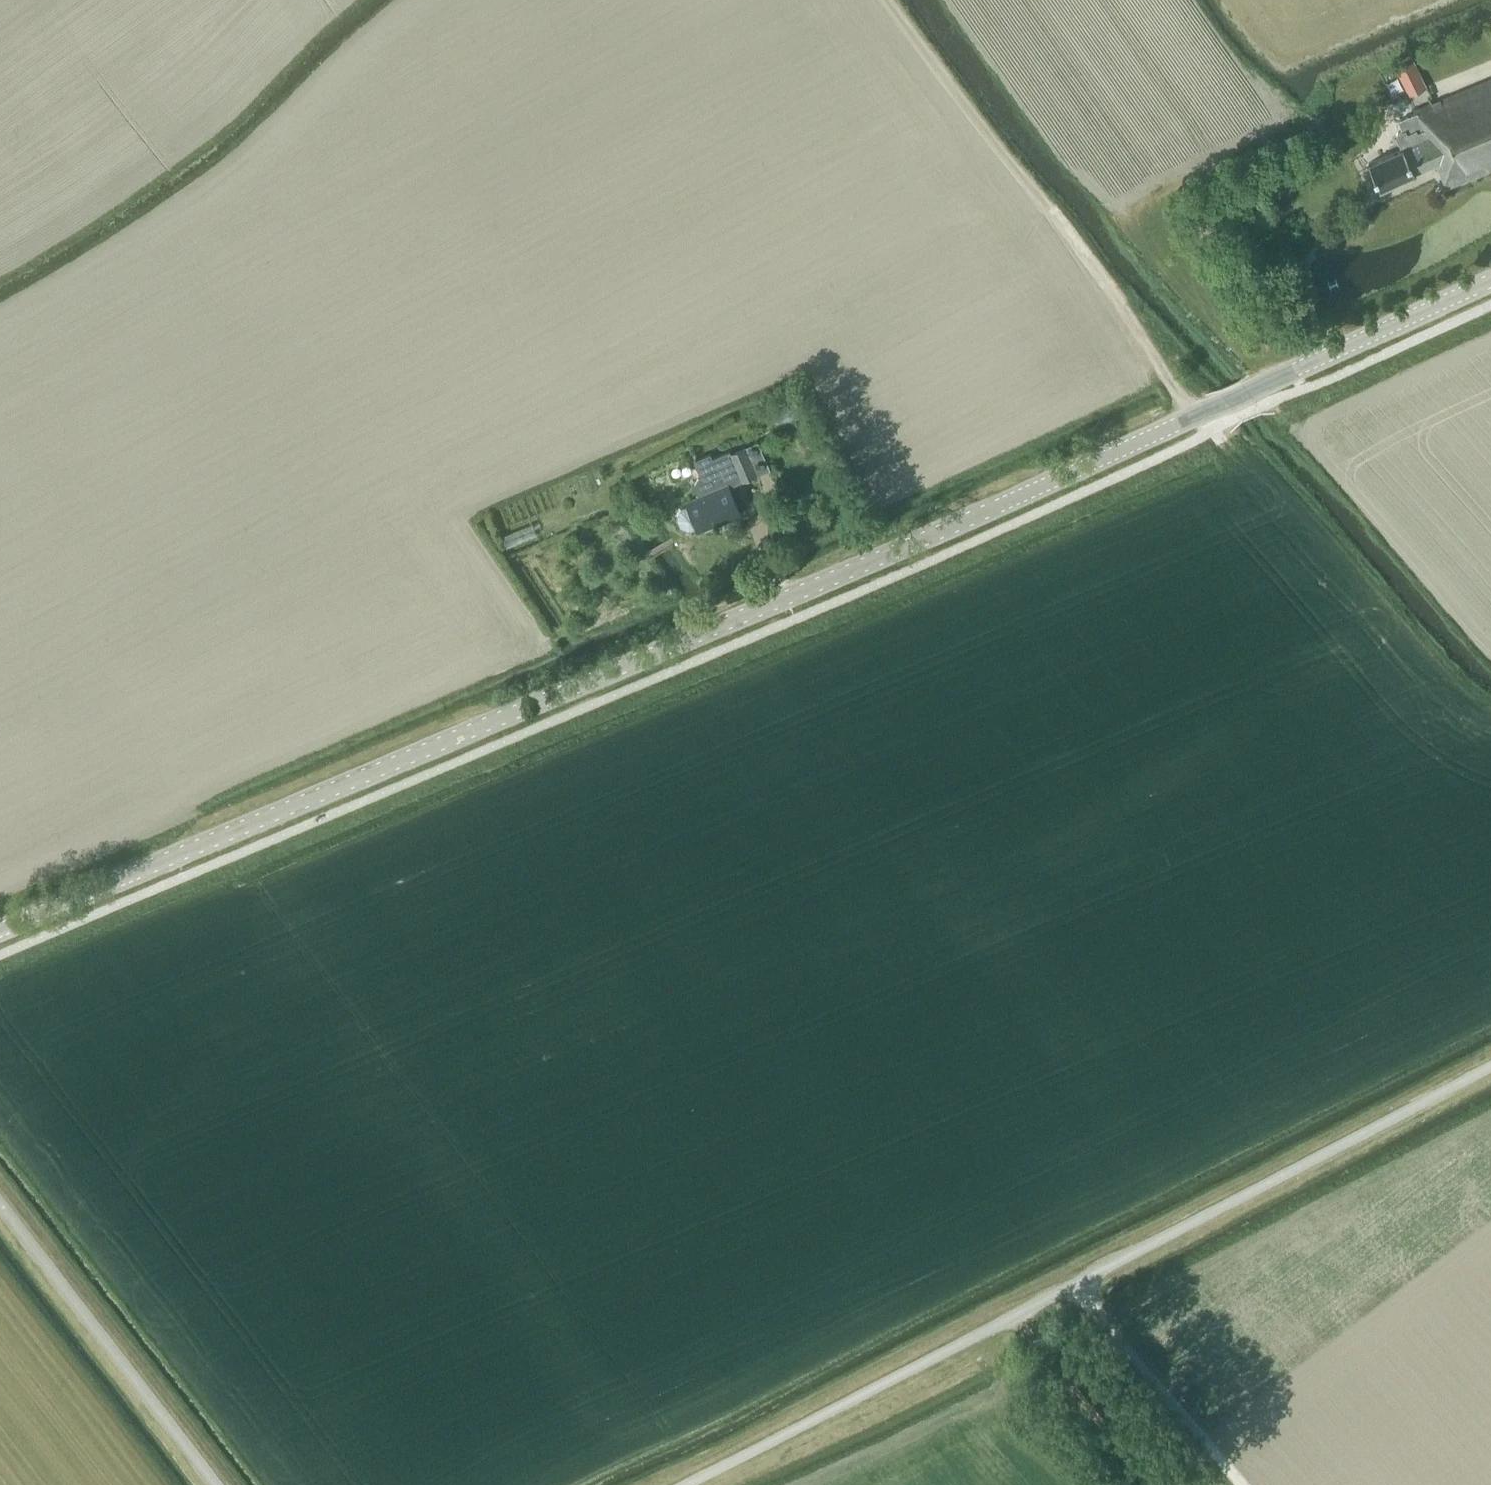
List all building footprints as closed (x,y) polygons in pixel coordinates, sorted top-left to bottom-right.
[(1427,86),(1413,58),(1395,67),(1409,95),(1427,86)] [(1414,111),(1415,113),(1401,119),(1405,129),(1398,132),(1397,135),(1402,147),(1369,162),(1381,187),(1437,162),(1447,186),(1490,167),(1490,79),(1414,111)] [(728,484),(741,478),(742,480),(758,473),(746,445),(731,451),(730,450),(713,458),(711,453),(695,459),(702,475),(698,476),(695,484),(699,495),(687,500),(689,504),(681,508),(678,516),(681,525),(690,529),(698,525),(699,528),(724,518),(725,519),(740,513),(728,484)]
